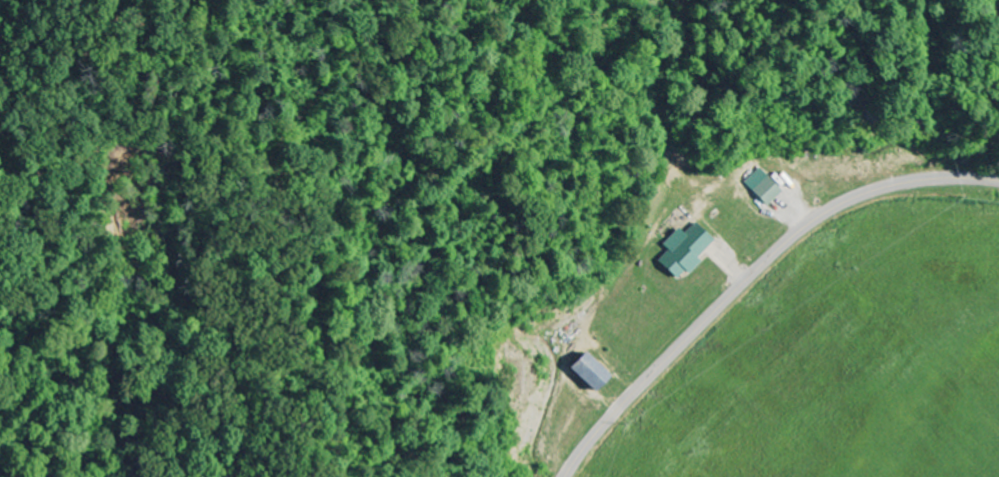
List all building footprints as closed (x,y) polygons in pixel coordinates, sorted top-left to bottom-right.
[(764,208),(780,193),(758,169),(742,184),(764,208)] [(662,246),(667,251),(655,264),(677,283),(697,261),(695,260),(712,242),(692,224),(683,234),(678,229),(662,246)] [(606,379),(582,353),(566,368),(589,394),(606,379)]
